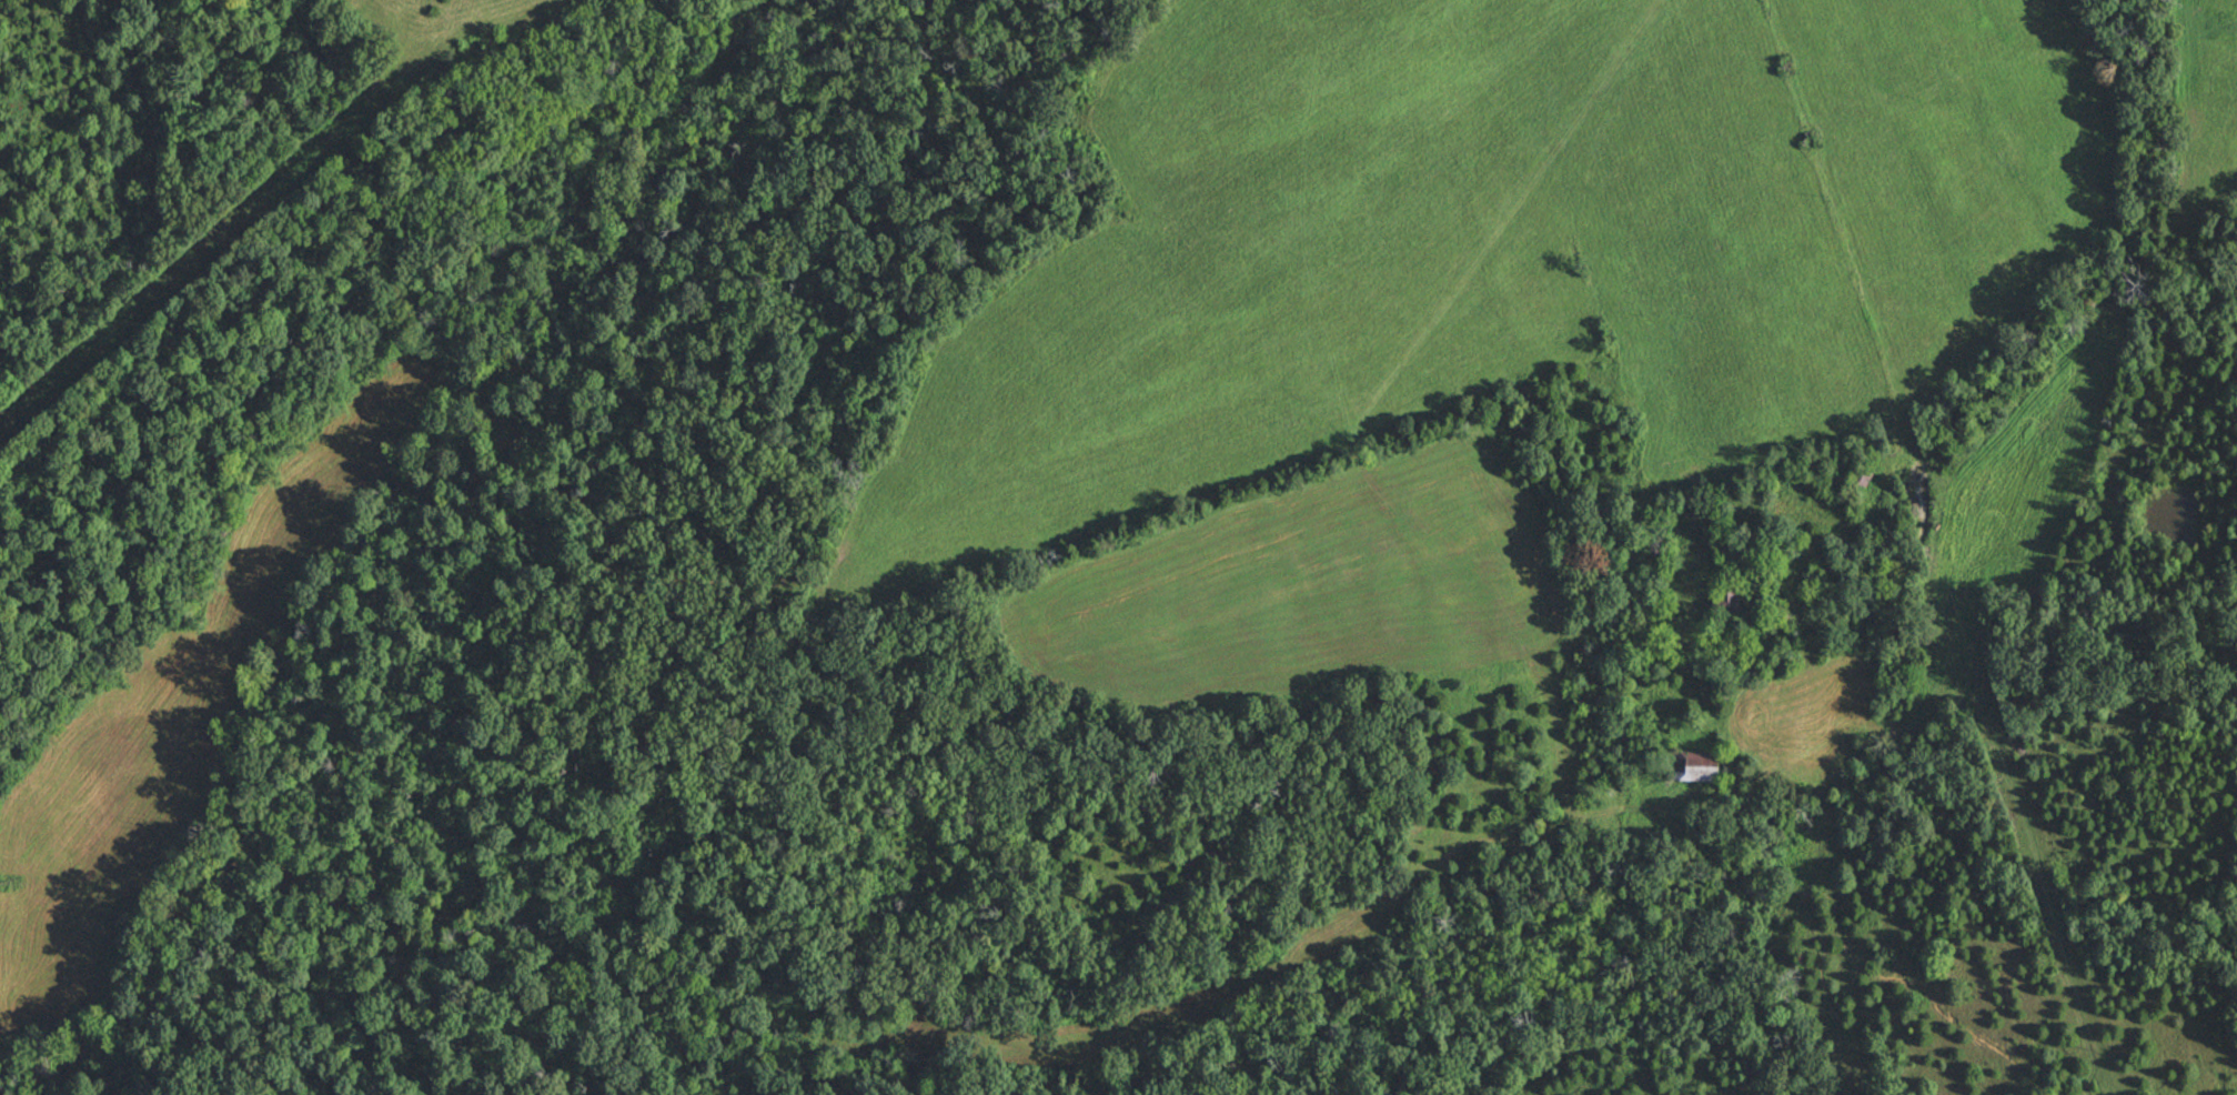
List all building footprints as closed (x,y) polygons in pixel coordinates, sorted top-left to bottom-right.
[(1723,781),(1724,752),(1674,751),(1673,780),(1723,781)]
